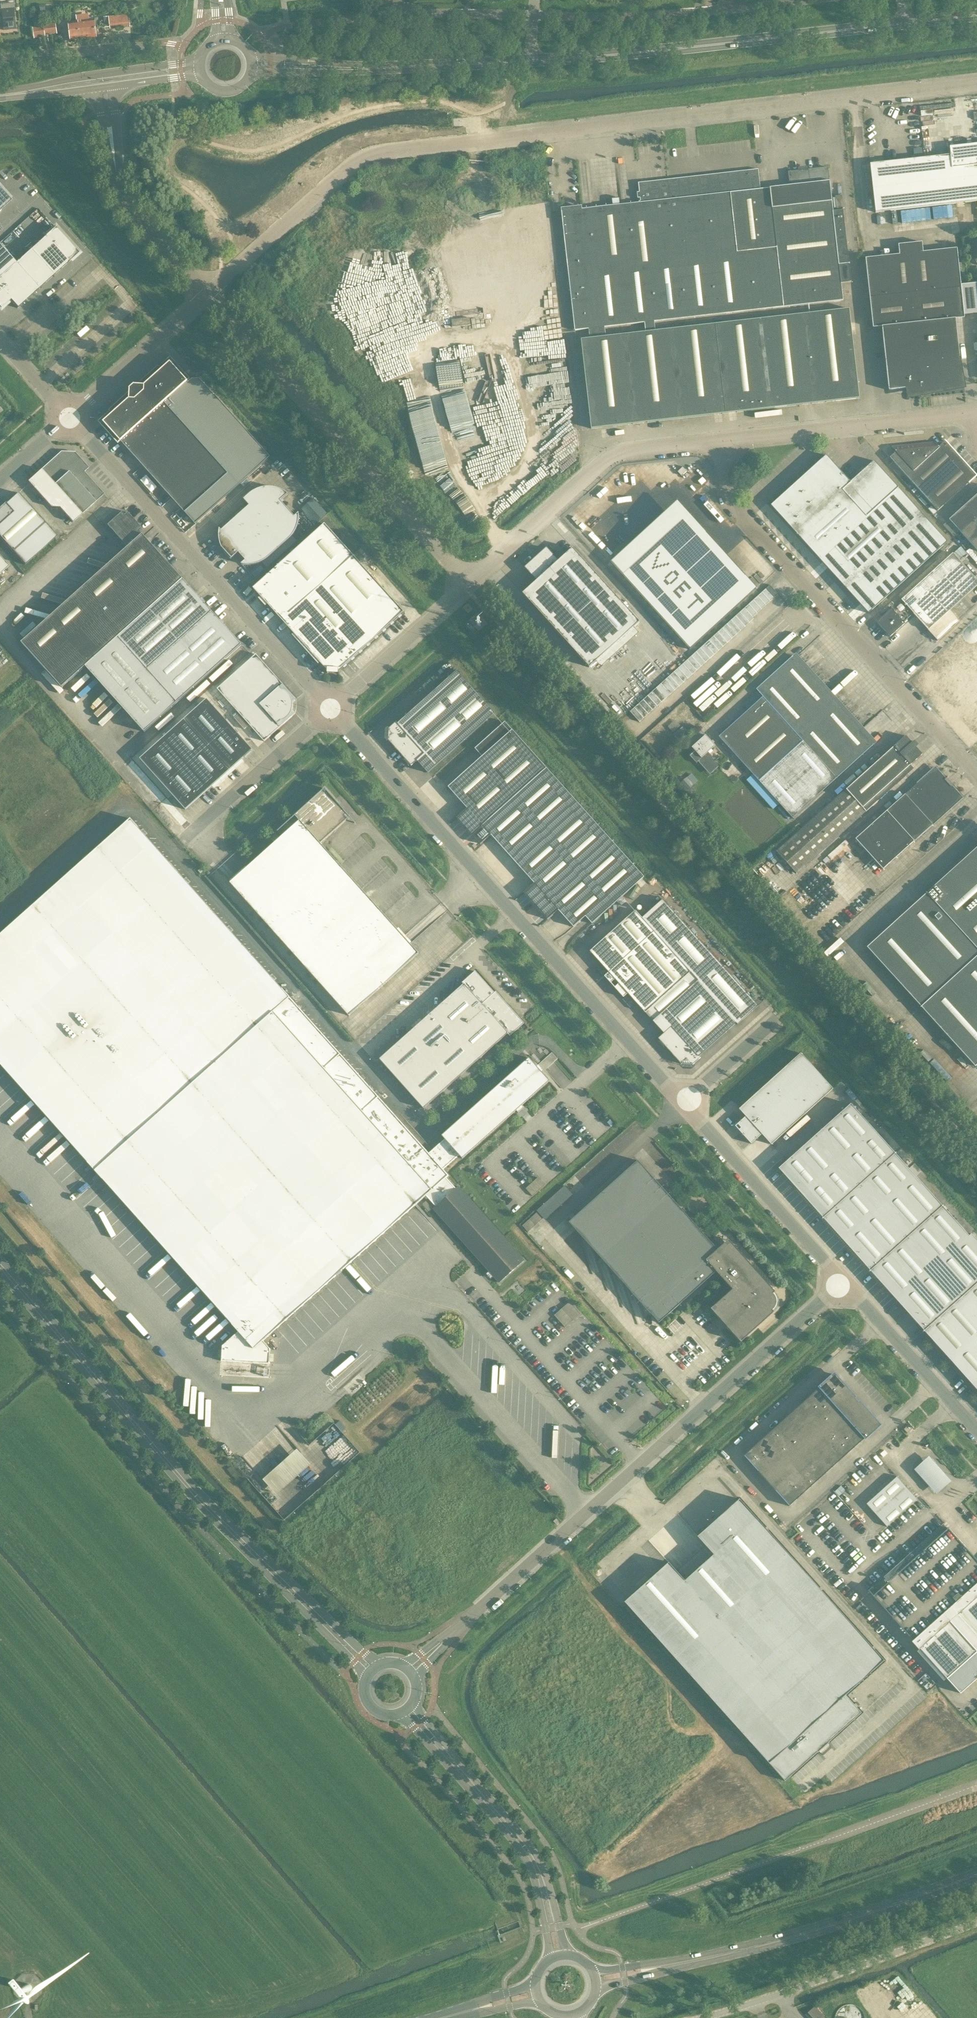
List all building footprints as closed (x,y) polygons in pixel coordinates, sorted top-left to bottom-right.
[(1,10),(0,10),(0,23),(3,23),(3,30),(16,29),(14,4),(1,5),(1,10)] [(81,16),(84,38),(97,36),(95,19),(90,20),(89,15),(81,16)] [(129,15),(104,17),(105,28),(110,27),(110,29),(130,27),(129,15)] [(84,38),(81,16),(78,16),(79,21),(69,23),(72,40),(84,38)] [(43,27),(33,28),(34,39),(45,37),(45,35),(57,34),(56,24),(43,25),(43,27)] [(866,121),(879,241),(921,236),(908,117),(866,121)] [(639,201),(561,210),(574,329),(588,328),(589,338),(605,336),(604,326),(645,321),(646,331),(655,330),(654,320),(841,299),(839,282),(849,280),(841,209),(831,210),(826,166),(787,171),(788,184),(759,188),(757,168),(637,182),(639,201)] [(11,201),(0,188),(0,211),(11,201)] [(920,219),(931,219),(931,209),(920,210),(920,219)] [(78,253),(55,227),(15,263),(0,245),(0,308),(1,309),(10,300),(18,308),(78,253)] [(899,254),(865,258),(872,327),(881,327),(888,390),(909,388),(909,392),(962,386),(955,319),(964,318),(956,248),(922,252),(921,242),(898,244),(899,254)] [(960,285),(964,315),(976,314),(976,283),(960,285)] [(589,338),(581,338),(591,428),(858,398),(848,308),(655,330),(646,331),(605,336),(589,338)] [(456,319),(452,320),(452,327),(471,325),(470,318),(456,319)] [(110,411),(98,422),(118,444),(121,441),(185,513),(195,524),(270,457),(200,379),(193,379),(192,380),(171,357),(159,367),(159,366),(141,382),(133,381),(128,385),(128,394),(109,411),(110,411)] [(435,364),(414,366),(421,434),(440,433),(441,447),(446,447),(447,452),(453,461),(453,460),(458,467),(460,467),(473,459),(468,414),(463,415),(458,418),(453,362),(445,367),(437,367),(435,364)] [(231,404),(219,392),(217,394),(228,406),(231,404)] [(895,452),(889,458),(937,511),(975,476),(944,441),(938,447),(934,442),(891,447),(895,452)] [(61,452),(28,481),(51,507),(59,508),(73,522),(104,494),(84,472),(88,468),(75,452),(61,452)] [(825,456),(804,475),(828,501),(840,490),(849,482),(825,456)] [(849,482),(840,490),(865,517),(897,488),(872,461),(849,482)] [(684,467),(678,472),(681,476),(687,471),(684,467)] [(828,501),(804,475),(770,505),(794,532),(828,501)] [(222,530),(220,528),(219,530),(219,532),(219,535),(219,536),(219,537),(219,539),(220,541),(220,543),(221,545),(222,548),(222,547),(227,553),(226,554),(227,556),(229,558),(231,559),(239,552),(246,560),(241,564),(243,564),(244,565),(247,565),(248,565),(250,565),(253,565),(257,564),(259,563),(260,563),(262,562),(264,561),(265,560),(267,559),(269,557),(289,539),(290,539),(291,537),(292,536),(293,535),(295,532),(296,530),(296,529),(297,527),(297,526),(298,525),(298,523),(299,521),(299,520),(299,518),(299,517),(299,515),(299,513),(294,516),(280,501),(288,494),(287,493),(285,491),(282,490),(279,489),(276,488),(274,487),(273,487),(270,487),(267,487),(264,487),(261,488),(259,489),(256,490),(254,491),(252,492),(250,494),(244,499),(249,505),(222,530)] [(897,488),(865,517),(818,559),(867,613),(945,542),(897,488)] [(828,501),(794,532),(818,559),(865,517),(840,490),(828,501)] [(0,509),(0,537),(25,565),(56,536),(18,493),(0,509)] [(948,520),(976,551),(976,493),(948,520)] [(317,523),(327,513),(314,498),(303,508),(317,523)] [(677,505),(611,563),(690,650),(754,590),(677,505)] [(123,512),(108,525),(128,547),(22,643),(62,688),(86,666),(183,579),(143,534),(142,534),(140,532),(143,529),(128,512),(125,515),(123,512)] [(325,524),(253,589),(261,597),(258,599),(259,599),(260,598),(266,605),(265,606),(266,607),(268,605),(275,613),(283,606),(297,621),(289,628),(327,671),(327,673),(328,673),(328,672),(338,673),(338,674),(339,671),(404,612),(325,524)] [(536,581),(522,593),(589,668),(610,690),(660,645),(640,622),(573,548),(559,561),(548,549),(526,569),(536,581)] [(903,598),(939,639),(962,619),(952,608),(976,586),(976,578),(954,552),(903,598)] [(8,566),(0,557),(0,574),(8,566)] [(183,579),(86,666),(145,731),(241,645),(183,579)] [(770,585),(767,588),(774,597),(775,597),(779,594),(770,585)] [(767,588),(762,592),(770,601),(774,597),(767,588)] [(762,592),(758,597),(765,605),(770,601),(762,592)] [(758,597),(753,601),(761,609),(765,605),(758,597)] [(753,601),(749,605),(756,613),(761,609),(753,601)] [(468,604),(463,608),(468,613),(473,609),(468,604)] [(749,605),(744,609),(752,617),(756,613),(749,605)] [(892,635),(907,622),(893,607),(879,620),(892,635)] [(744,609),(740,613),(749,623),(753,619),(752,617),(744,609)] [(740,613),(736,617),(745,627),(749,623),(740,613)] [(477,614),(469,621),(473,625),(481,619),(477,614)] [(736,617),(731,621),(740,631),(745,627),(736,617)] [(731,621),(727,624),(736,635),(740,631),(731,621)] [(727,624),(722,628),(731,638),(736,635),(727,624)] [(975,645),(976,643),(976,626),(976,625),(966,635),(975,645)] [(722,628),(718,632),(727,642),(731,638),(722,628)] [(718,632),(714,636),(723,646),(727,642),(718,632)] [(714,636),(709,640),(718,650),(723,646),(714,636)] [(709,640),(705,644),(714,654),(718,650),(709,640)] [(705,644),(701,648),(710,658),(714,654),(705,644)] [(932,688),(976,737),(976,646),(932,688)] [(701,648),(696,652),(705,662),(710,658),(701,648)] [(696,652),(692,656),(701,666),(705,662),(696,652)] [(293,704),(292,702),(296,700),(296,699),(256,654),(217,689),(264,741),(296,713),(295,713),(292,710),(292,709),(292,708),(293,706),(293,704)] [(692,656),(687,660),(696,670),(701,666),(692,656)] [(872,744),(792,656),(755,690),(762,697),(719,737),(752,774),(745,780),(772,811),(780,804),(792,817),(872,744)] [(687,660),(683,664),(692,674),(696,670),(687,660)] [(683,664),(679,668),(688,678),(692,674),(683,664)] [(679,668),(674,672),(683,682),(688,678),(679,668)] [(390,739),(388,740),(405,758),(403,759),(409,766),(408,765),(410,764),(411,766),(417,761),(428,773),(494,713),(456,671),(398,723),(397,722),(389,729),(390,730),(389,731),(388,737),(390,739)] [(674,672),(670,676),(679,686),(683,682),(674,672)] [(670,676),(665,680),(675,690),(679,686),(670,676)] [(665,680),(661,684),(670,694),(675,690),(665,680)] [(661,684),(657,688),(666,698),(670,694),(661,684)] [(657,688),(652,692),(661,702),(666,698),(657,688)] [(652,692),(648,696),(657,706),(661,702),(652,692)] [(648,696),(644,700),(653,710),(657,706),(648,696)] [(207,699),(140,759),(185,809),(252,750),(207,699)] [(644,700),(639,704),(648,714),(653,710),(644,700)] [(639,704),(635,708),(644,718),(648,714),(639,704)] [(635,708),(630,712),(640,722),(644,718),(635,708)] [(527,876),(591,818),(505,722),(475,748),(482,757),(448,787),(467,808),(456,818),(480,844),(491,835),(527,876)] [(694,751),(689,756),(695,764),(698,761),(709,773),(718,765),(707,753),(714,747),(704,736),(691,748),(694,751)] [(906,736),(777,852),(797,874),(866,812),(879,801),(875,797),(922,755),(916,747),(918,745),(915,741),(912,743),(906,736)] [(933,768),(855,838),(883,868),(960,798),(933,768)] [(685,778),(681,783),(687,790),(692,786),(685,778)] [(230,882),(230,883),(349,1016),(419,953),(410,944),(408,945),(395,931),(397,929),(320,843),(349,817),(355,823),(325,788),(277,831),(282,836),(247,868),(249,870),(232,884),(230,882)] [(591,818),(527,876),(534,883),(524,893),(534,904),(540,910),(539,910),(548,919),(558,910),(573,927),(585,916),(591,923),(643,877),(591,818)] [(0,936),(0,1064),(238,1332),(222,1346),(221,1361),(270,1364),(270,1349),(263,1341),(278,1328),(426,1196),(436,1207),(433,1209),(434,1209),(435,1208),(500,1281),(499,1282),(499,1283),(524,1261),(524,1260),(523,1261),(458,1188),(459,1187),(458,1186),(456,1188),(446,1178),(449,1176),(443,1170),(459,1155),(462,1159),(549,1081),(529,1058),(442,1136),(445,1139),(429,1153),(424,1148),(416,1139),(143,833),(138,828),(139,828),(131,819),(0,936)] [(845,840),(829,855),(843,870),(862,852),(852,841),(848,844),(845,840)] [(976,954),(976,847),(912,906),(882,934),(867,947),(921,1006),(976,954)] [(635,911),(590,951),(609,972),(604,976),(623,998),(628,994),(645,1013),(649,1010),(691,972),(696,978),(716,959),(663,900),(642,918),(635,911)] [(849,904),(838,913),(845,921),(855,912),(849,904)] [(921,1006),(975,1066),(976,1064),(976,954),(921,1006)] [(649,1010),(645,1013),(653,1021),(664,1034),(658,1039),(660,1040),(659,1041),(658,1041),(664,1048),(664,1047),(665,1046),(681,1063),(681,1064),(683,1063),(684,1064),(690,1065),(691,1063),(693,1065),(694,1064),(701,1058),(699,1056),(736,1023),(737,1025),(753,1010),(758,1006),(716,959),(696,978),(691,972),(649,1010)] [(463,984),(420,1022),(466,1072),(508,1035),(509,1035),(510,1036),(524,1024),(496,992),(495,993),(475,971),(462,983),(463,984)] [(746,1116),(737,1124),(741,1128),(739,1130),(751,1144),(762,1134),(771,1144),(833,1089),(801,1053),(739,1109),(746,1116)] [(426,1130),(416,1139),(424,1148),(433,1140),(429,1135),(465,1104),(457,1095),(422,1126),(424,1128),(426,1130)] [(828,1225),(878,1280),(924,1331),(928,1336),(976,1391),(976,1241),(971,1234),(969,1236),(950,1215),(900,1159),(850,1104),(778,1169),(828,1225)] [(638,1160),(569,1222),(573,1227),(573,1226),(576,1229),(584,1227),(591,1246),(599,1243),(606,1263),(614,1260),(621,1279),(629,1277),(636,1296),(651,1313),(651,1314),(659,1323),(717,1271),(733,1289),(711,1309),(719,1318),(739,1340),(748,1333),(773,1311),(773,1310),(774,1310),(774,1309),(775,1309),(775,1308),(776,1307),(776,1306),(777,1305),(777,1304),(777,1303),(777,1302),(777,1301),(777,1300),(777,1299),(777,1298),(776,1297),(776,1296),(775,1295),(775,1294),(774,1294),(774,1293),(775,1292),(750,1264),(731,1242),(720,1252),(638,1160)] [(539,1189),(536,1186),(540,1181),(537,1178),(529,1187),(535,1193),(539,1189)] [(566,1326),(581,1313),(570,1301),(555,1314),(566,1326)] [(812,1440),(857,1400),(834,1374),(789,1415),(812,1440)] [(879,1425),(857,1400),(812,1440),(834,1466),(879,1425)] [(812,1440),(789,1415),(744,1455),(767,1481),(812,1440)] [(909,1425),(904,1429),(908,1433),(913,1429),(909,1425)] [(834,1466),(812,1440),(767,1481),(789,1506),(834,1466)] [(279,1495),(312,1463),(298,1448),(264,1480),(279,1495)] [(928,1455),(914,1468),(936,1493),(951,1480),(928,1455)] [(879,1493),(866,1504),(887,1527),(917,1500),(906,1486),(897,1477),(879,1493)] [(884,1660),(740,1498),(698,1536),(714,1554),(685,1580),(669,1562),(625,1601),(786,1780),(862,1712),(846,1694),(884,1660)] [(868,1590),(947,1678),(960,1693),(976,1678),(976,1561),(948,1528),(873,1595),(869,1590),(872,1587),(872,1586),(868,1590)] [(826,2015),(815,2004),(806,2013),(811,2017),(822,2017),(826,2015)]
